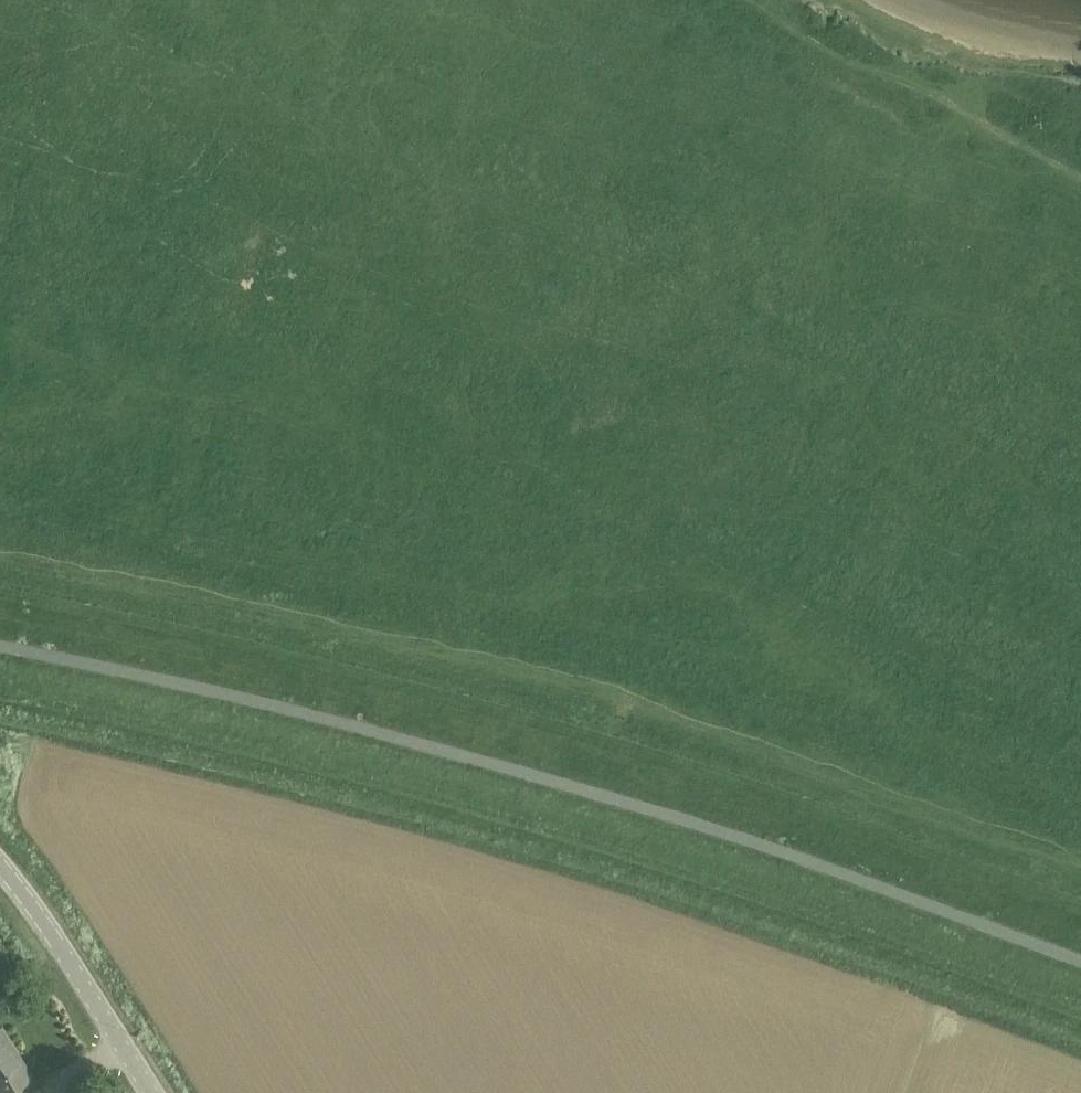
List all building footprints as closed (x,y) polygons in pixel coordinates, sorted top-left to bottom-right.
[(0,1026),(0,1090),(1,1089),(3,1092),(6,1091),(8,1092),(19,1092),(23,1091),(19,1083),(32,1074),(1,1026),(0,1026)]
